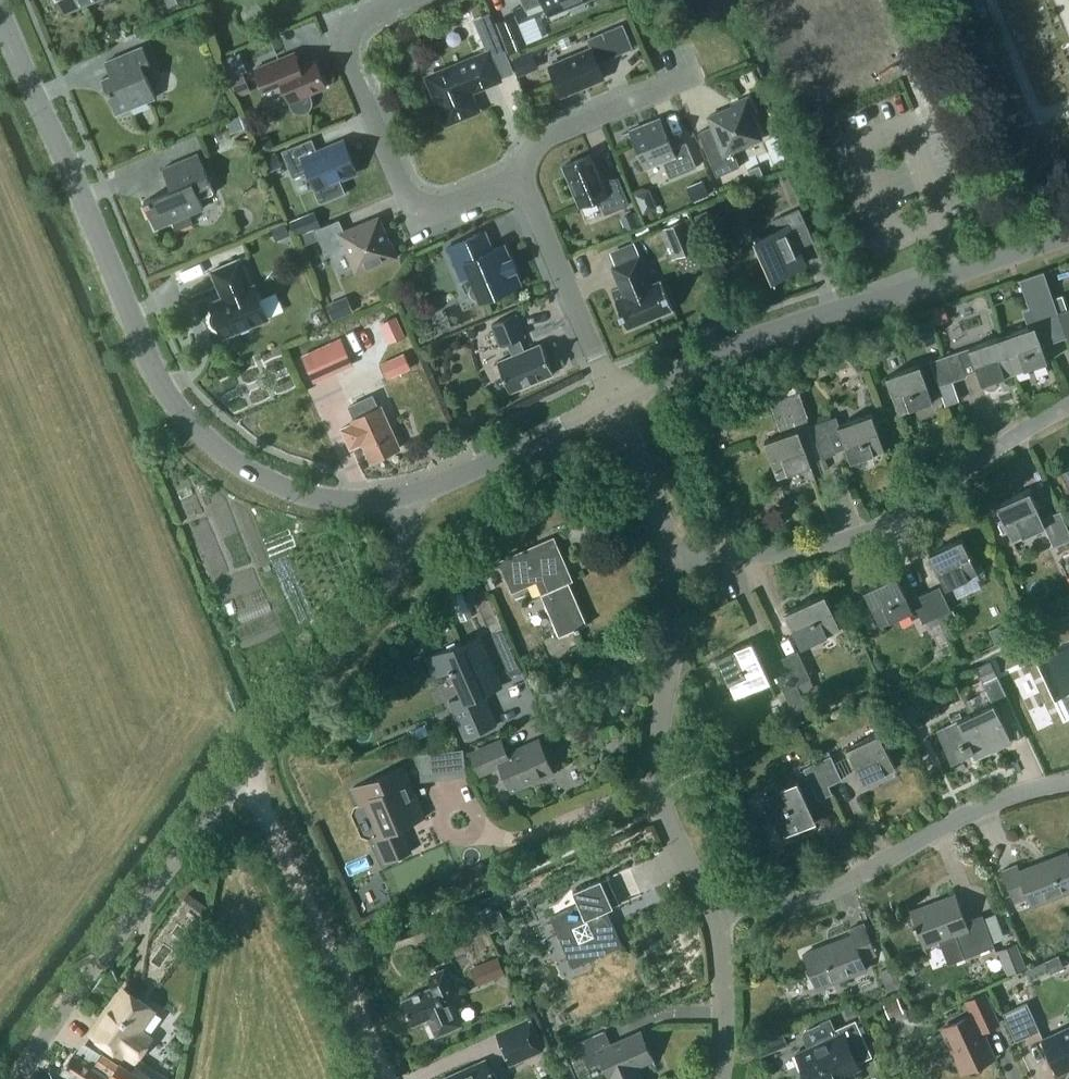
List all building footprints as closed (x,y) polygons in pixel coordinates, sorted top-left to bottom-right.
[(64,12),(83,5),(82,3),(89,0),(59,0),(64,12)] [(565,3),(573,0),(544,0),(548,10),(553,8),(554,11),(567,6),(565,3)] [(528,44),(515,13),(496,20),(508,51),(528,44)] [(591,47),(550,64),(562,94),(604,76),(598,61),(633,46),(623,23),(587,37),(591,47)] [(102,77),(112,100),(117,111),(123,109),(156,96),(144,67),(151,64),(143,45),(106,61),(111,73),(102,77)] [(236,91),(251,85),(238,51),(224,56),(236,91)] [(295,51),(294,51),(255,67),(265,91),(283,84),(290,101),(290,102),(291,105),(294,109),(297,111),(302,113),(306,112),(310,109),(312,105),(313,100),(312,96),(310,92),(327,85),(316,59),(301,65),(295,51)] [(435,91),(447,121),(477,108),(469,90),(499,78),(488,52),(426,77),(432,92),(435,91)] [(517,72),(537,65),(535,57),(514,63),(517,72)] [(699,131),(712,163),(717,175),(741,165),(734,149),(763,137),(752,112),(755,111),(749,95),(732,102),(734,104),(709,115),(713,125),(699,131)] [(673,147),(661,117),(631,129),(646,166),(663,159),(670,176),(697,165),(687,141),(673,147)] [(310,139),(283,150),(294,176),(309,170),(323,204),(347,193),(340,175),(356,168),(345,142),(316,153),(310,139)] [(174,219),(177,227),(192,221),(189,213),(204,206),(200,197),(215,190),(199,152),(163,167),(172,188),(144,199),(156,227),(174,219)] [(564,164),(581,204),(599,197),(605,213),(630,203),(619,176),(604,182),(592,153),(564,164)] [(760,165),(748,170),(751,178),(763,173),(760,165)] [(705,179),(692,184),(698,200),(711,194),(705,179)] [(653,197),(640,203),(645,213),(658,208),(653,197)] [(803,262),(796,247),(815,239),(800,207),(782,214),(773,218),(773,231),(758,238),(756,234),(755,234),(775,281),(777,280),(775,276),(807,261),(806,260),(803,262)] [(321,225),(314,209),(289,219),(295,235),(321,225)] [(638,210),(626,215),(631,227),(643,222),(638,210)] [(345,230),(340,218),(316,228),(326,252),(346,244),(357,270),(381,260),(382,262),(398,256),(391,240),(389,241),(379,216),(345,230)] [(660,228),(672,259),(696,249),(695,247),(699,245),(688,219),(684,221),(683,218),(660,228)] [(303,244),(319,238),(315,228),(299,234),(303,244)] [(486,230),(447,246),(460,278),(470,274),(481,299),(521,282),(516,269),(517,268),(512,256),(511,256),(505,243),(493,248),(486,230)] [(652,282),(640,253),(612,265),(620,286),(612,290),(627,327),(674,308),(662,278),(652,282)] [(211,313),(210,317),(211,321),(213,325),(217,327),(221,329),(224,335),(268,316),(260,297),(255,284),(251,286),(246,274),(247,273),(240,257),(212,269),(218,285),(220,285),(225,297),(210,303),(213,309),(211,313)] [(1028,326),(1002,335),(1015,372),(1048,360),(1042,344),(1039,336),(1050,332),(1044,316),(1058,311),(1044,270),(1027,275),(1040,313),(1026,318),(1028,326)] [(945,306),(932,310),(937,324),(949,320),(945,306)] [(1067,336),(1068,335),(1068,307),(1058,311),(1067,336)] [(1058,311),(1044,316),(1050,332),(1053,341),(1067,336),(1058,311)] [(516,312),(492,323),(501,345),(508,342),(513,354),(498,360),(510,390),(554,372),(542,342),(523,350),(518,337),(526,334),(516,312)] [(398,315),(381,320),(387,340),(403,335),(398,315)] [(969,346),(959,350),(962,361),(973,357),(977,369),(982,383),(1015,372),(1002,335),(969,346)] [(342,337),(302,355),(313,378),(353,360),(342,337)] [(959,350),(944,355),(953,379),(967,374),(966,372),(962,361),(959,350)] [(387,378),(400,372),(411,366),(405,352),(380,363),(387,378)] [(944,355),(930,359),(939,384),(953,379),(944,355)] [(886,374),(899,412),(933,400),(920,363),(886,374)] [(799,390),(786,395),(795,420),(808,415),(799,390)] [(378,405),(372,393),(348,404),(353,416),(351,418),(352,421),(340,427),(349,447),(361,442),(370,460),(400,447),(380,404),(378,405)] [(783,433),(765,439),(778,476),(811,464),(809,459),(798,427),(797,427),(795,420),(786,395),(771,400),(783,433)] [(811,423),(822,456),(836,451),(830,433),(841,430),(851,460),(885,449),(872,412),(839,423),(836,415),(811,423)] [(1030,489),(997,504),(1013,539),(1045,525),(1054,545),(1056,544),(1060,543),(1048,515),(1042,517),(1030,489)] [(1048,515),(1060,543),(1068,539),(1068,529),(1061,509),(1048,515)] [(541,593),(559,635),(587,623),(564,569),(568,567),(554,535),(498,559),(512,591),(545,577),(550,589),(541,593)] [(978,573),(962,537),(930,551),(946,587),(978,573)] [(492,574),(484,577),(489,589),(497,586),(492,574)] [(896,574),(864,589),(881,624),(917,607),(912,597),(908,599),(896,574)] [(927,591),(938,615),(951,608),(940,585),(927,591)] [(927,591),(912,597),(917,607),(923,621),(929,619),(938,615),(927,591)] [(785,610),(802,646),(841,628),(825,592),(785,610)] [(1005,622),(1011,636),(1026,629),(1020,616),(1005,622)] [(483,692),(501,684),(479,635),(462,642),(461,641),(426,656),(435,676),(452,668),(463,694),(449,700),(465,737),(497,723),(483,692)] [(495,642),(501,656),(511,652),(505,638),(495,642)] [(716,656),(735,696),(770,679),(752,639),(716,656)] [(1039,659),(1066,716),(1068,715),(1068,644),(1039,659)] [(784,656),(797,683),(811,677),(798,649),(784,656)] [(797,683),(784,656),(770,662),(783,690),(797,683)] [(991,660),(977,666),(985,682),(998,676),(991,660)] [(998,676),(985,682),(987,687),(994,702),(996,706),(1009,699),(998,676)] [(974,711),(937,728),(952,760),(973,750),(977,757),(991,751),(987,743),(1009,733),(996,706),(994,702),(974,711)] [(847,746),(864,782),(896,767),(879,731),(847,746)] [(501,740),(472,752),(481,772),(501,763),(512,788),(533,779),(534,782),(548,776),(547,773),(553,771),(539,739),(507,753),(501,740)] [(418,750),(419,777),(463,775),(462,748),(418,750)] [(817,760),(829,784),(842,777),(831,754),(817,760)] [(829,784),(817,760),(804,766),(807,774),(762,796),(781,835),(816,818),(804,793),(814,788),(819,798),(832,791),(829,784)] [(401,826),(426,815),(404,764),(352,787),(360,805),(372,800),(385,831),(373,836),(384,861),(412,849),(401,826)] [(1032,904),(1068,889),(1068,855),(1067,851),(1019,869),(1017,862),(1002,868),(1015,901),(1029,896),(1032,904)] [(607,909),(620,903),(608,875),(573,890),(579,904),(551,916),(573,966),(623,944),(607,909)] [(966,919),(956,893),(911,911),(924,944),(939,938),(945,953),(961,947),(964,957),(995,945),(982,913),(966,919)] [(477,897),(455,907),(464,926),(484,916),(485,915),(477,897)] [(485,915),(484,916),(492,932),(507,924),(499,908),(485,915)] [(863,959),(877,953),(864,921),(850,927),(852,933),(804,952),(817,986),(866,968),(863,959)] [(1027,966),(1017,941),(998,949),(1008,974),(1027,966)] [(1059,955),(1046,961),(1052,973),(1065,967),(1059,955)] [(504,972),(497,957),(471,968),(478,984),(504,972)] [(1045,961),(1026,969),(1028,976),(1048,967),(1045,961)] [(453,991),(444,970),(430,976),(434,984),(402,999),(413,1023),(428,1016),(437,1036),(463,1025),(449,993),(453,991)] [(108,1026),(100,1038),(121,1053),(123,1054),(124,1051),(136,1060),(152,1038),(150,1036),(163,1017),(153,1010),(154,1009),(125,989),(102,1022),(108,1026)] [(943,1027),(963,1070),(994,1056),(981,1029),(998,1021),(984,993),(968,1000),(974,1013),(943,1027)] [(899,997),(884,1003),(889,1017),(904,1011),(899,997)] [(1003,1012),(1016,1040),(1039,1029),(1027,1001),(1003,1012)] [(497,1030),(510,1059),(542,1045),(528,1015),(497,1030)] [(808,1046),(798,1051),(811,1078),(833,1078),(858,1067),(856,1062),(872,1055),(856,1018),(835,1028),(831,1017),(808,1028),(805,1030),(803,1032),(803,1035),(808,1046)] [(1058,1071),(1068,1067),(1068,1026),(1043,1037),(1058,1071)] [(612,1078),(645,1078),(638,1063),(652,1057),(655,1063),(656,1063),(641,1028),(611,1041),(605,1027),(577,1039),(588,1063),(603,1057),(612,1078)] [(768,1037),(750,1044),(755,1056),(765,1052),(763,1049),(772,1046),(768,1037)] [(74,1055),(64,1070),(72,1074),(69,1078),(140,1078),(141,1077),(135,1073),(120,1064),(102,1053),(93,1067),(74,1055)] [(139,1057),(131,1069),(146,1078),(172,1078),(139,1057)] [(484,1057),(442,1076),(444,1078),(494,1078),(484,1057)]
